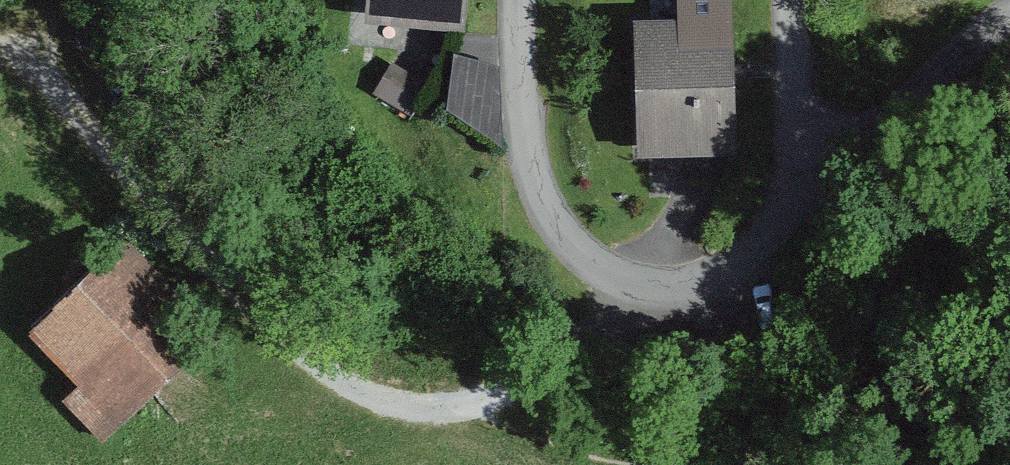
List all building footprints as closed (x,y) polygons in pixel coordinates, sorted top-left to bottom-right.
[(359,22),(461,31),(464,0),(361,0),(359,22)] [(732,158),(727,24),(627,27),(631,162),(732,158)] [(492,144),(498,73),(448,57),(441,116),(492,144)] [(372,98),(405,114),(419,85),(387,69),(372,98)] [(209,341),(120,243),(26,329),(76,383),(56,401),(95,444),(209,341)]
